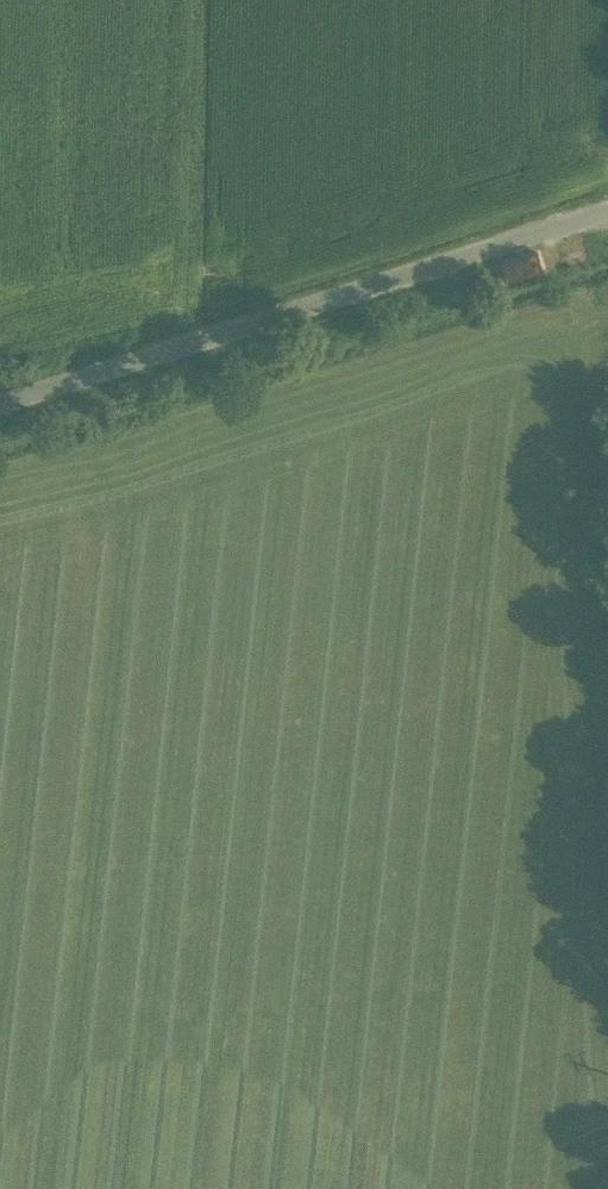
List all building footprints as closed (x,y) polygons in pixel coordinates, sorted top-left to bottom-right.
[(538,250),(502,261),(507,279),(544,269),(538,250)]
